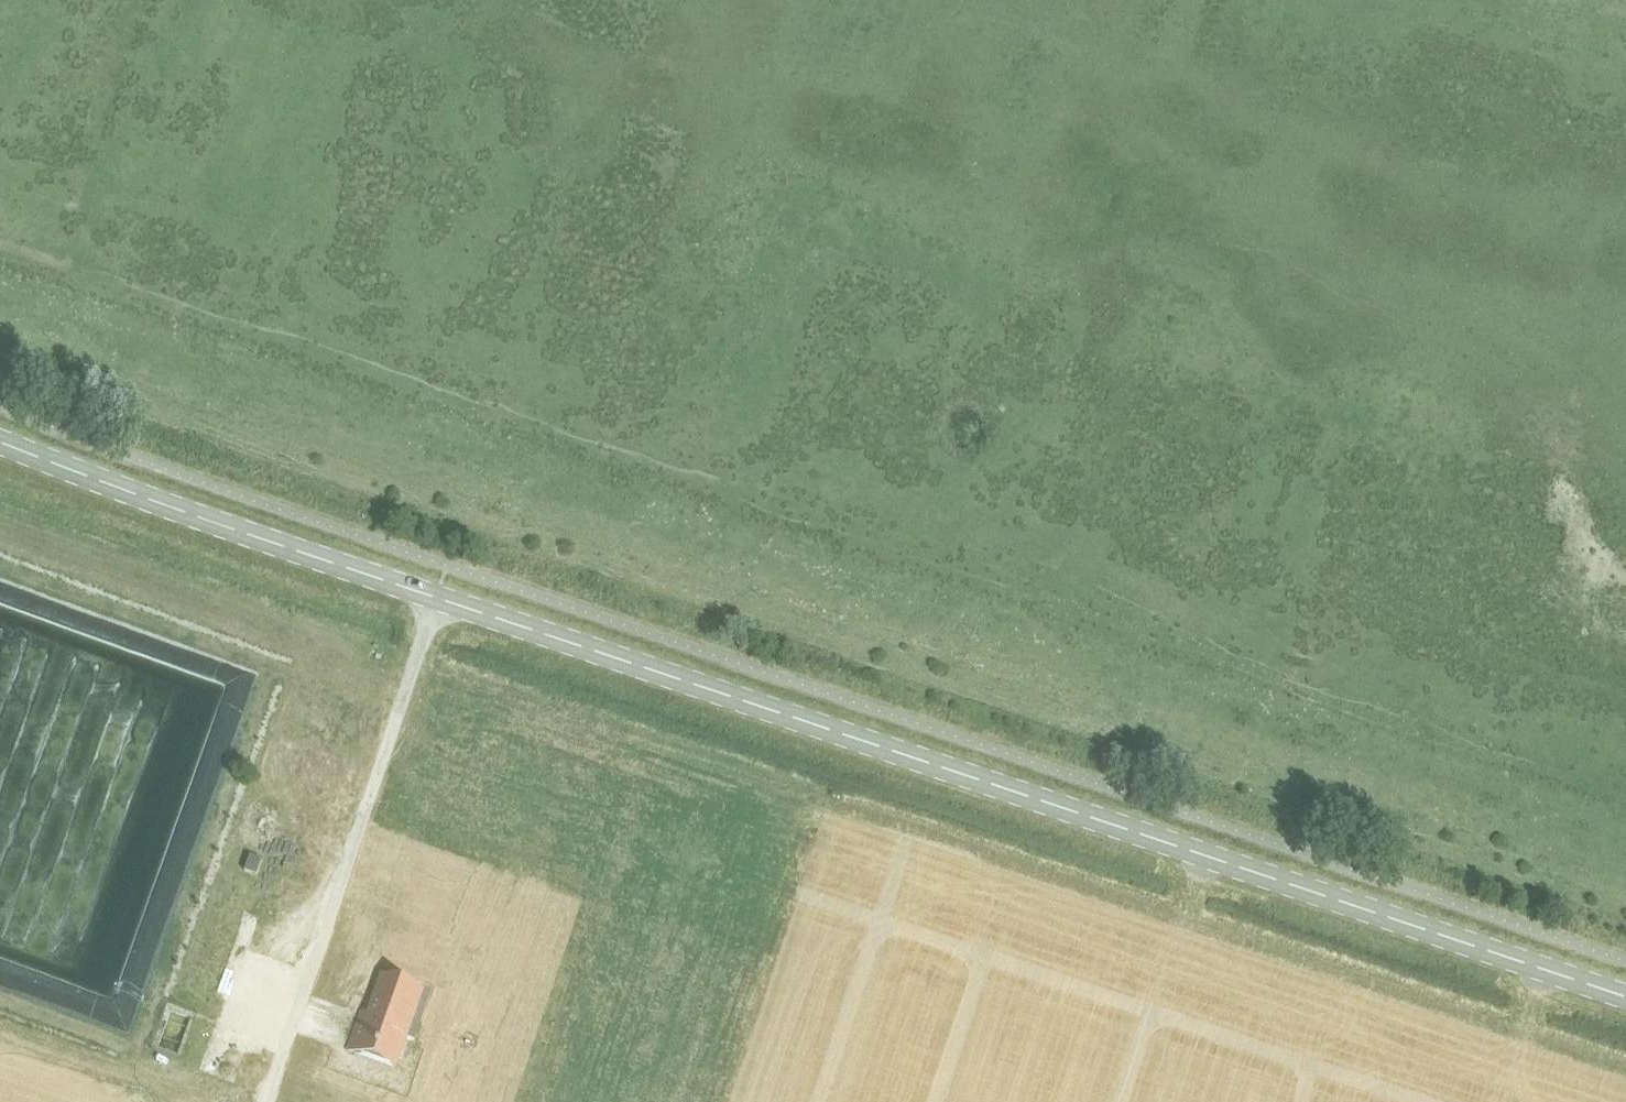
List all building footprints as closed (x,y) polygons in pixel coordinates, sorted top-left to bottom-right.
[(249,856),(244,871),(257,876),(262,861),(249,856)] [(363,1014),(349,1054),(358,1057),(361,1046),(397,1059),(420,993),(383,980),(383,979),(370,1017),(363,1014)]
